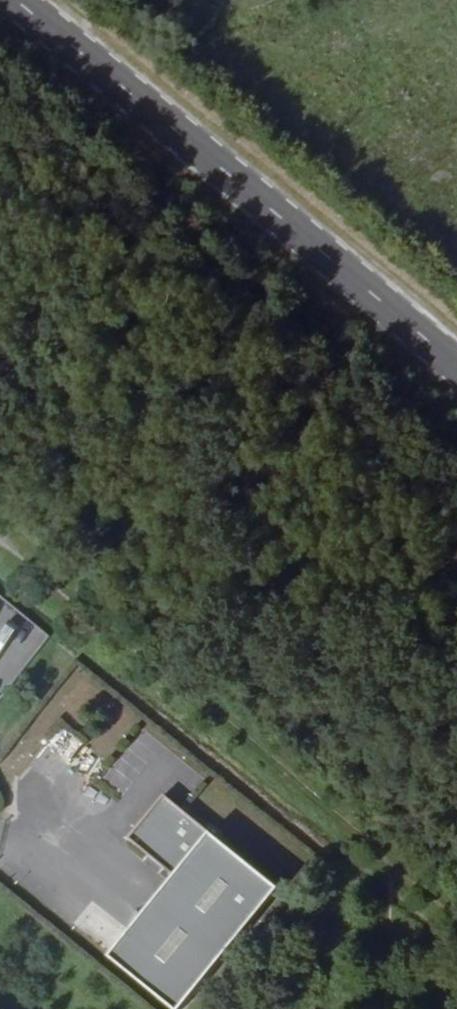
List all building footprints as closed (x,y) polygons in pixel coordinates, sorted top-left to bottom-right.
[(148,1008),(174,1008),(262,902),(148,808),(112,851),(156,887),(93,964),(148,1008)]
